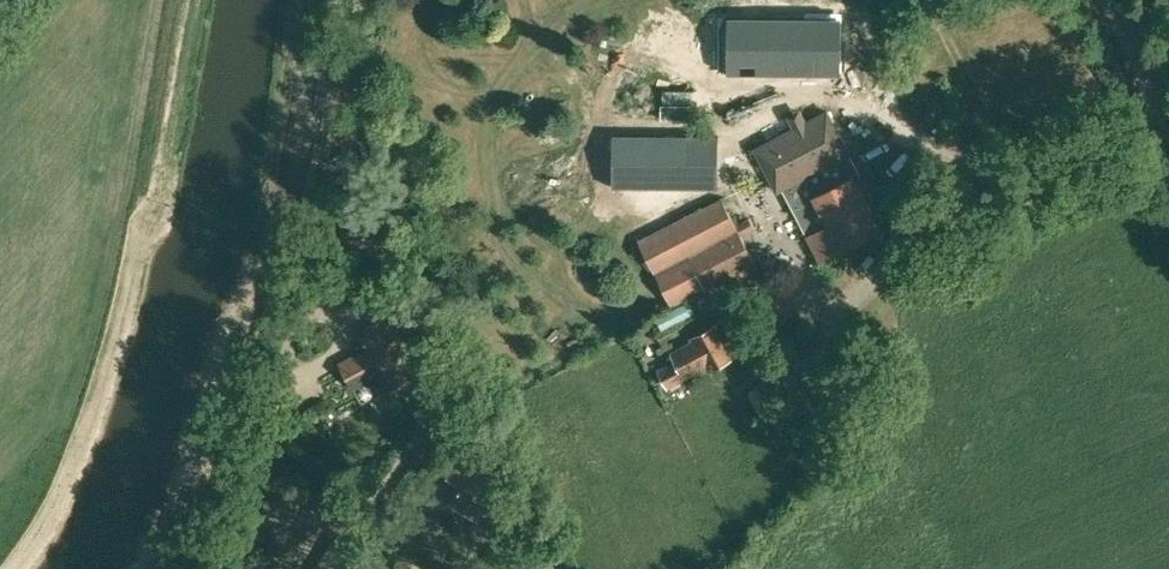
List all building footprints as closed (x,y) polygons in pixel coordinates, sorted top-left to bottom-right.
[(836,74),(836,17),(748,17),(748,46),(764,74),(836,74)] [(613,134),(611,187),(704,190),(706,137),(613,134)] [(880,227),(842,156),(783,188),(820,258),(841,247),(880,227)] [(409,321),(395,293),(370,306),(379,322),(391,315),(397,327),(409,321)] [(368,348),(341,363),(354,387),(378,374),(387,389),(404,380),(394,361),(405,355),(395,337),(384,343),(383,341),(386,340),(377,323),(360,332),(368,348)] [(711,368),(732,356),(715,326),(694,337),(696,341),(674,353),(679,362),(661,372),(668,385),(709,364),(711,368)] [(888,419),(901,406),(891,397),(878,409),(888,419)] [(473,469),(452,500),(477,517),(504,475),(467,451),(460,461),(473,469)] [(336,539),(323,559),(336,567),(349,547),(336,539)] [(539,561),(543,568),(556,568),(550,556),(539,561)]
